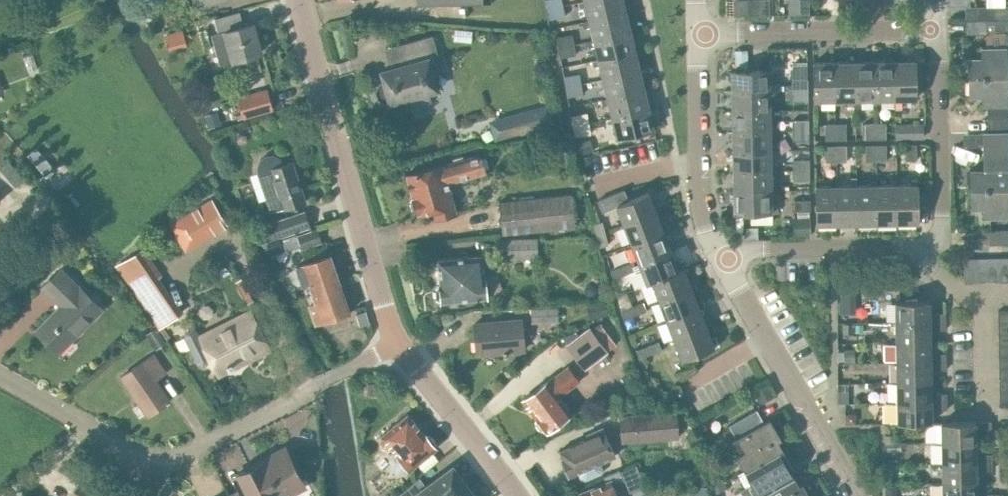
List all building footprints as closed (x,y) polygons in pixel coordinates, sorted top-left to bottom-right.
[(548,9),(563,5),(562,0),(546,0),(548,9)] [(578,2),(580,8),(585,7),(588,19),(588,20),(626,11),(626,10),(623,0),(585,0),(584,0),(578,2)] [(749,15),(759,15),(758,0),(749,0),(749,15)] [(759,15),(770,15),(769,0),(758,0),(759,15)] [(789,14),(799,14),(799,0),(789,0),(789,14)] [(799,14),(810,14),(810,0),(799,0),(799,14)] [(550,19),(566,16),(563,5),(548,9),(550,19)] [(970,57),(970,63),(970,76),(970,95),(983,94),(983,104),(988,104),(988,118),(988,131),(988,132),(988,142),(988,146),(988,159),(985,159),(985,169),(971,169),(972,187),(1007,186),(1007,159),(1007,153),(1007,141),(1007,132),(1007,117),(1007,104),(1007,75),(1007,57),(1007,47),(1005,47),(1005,34),(1007,34),(1007,5),(1005,5),(986,6),(986,19),(986,20),(986,34),(986,47),(982,47),(982,57),(970,57)] [(588,20),(583,21),(584,27),(590,26),(593,40),(631,31),(630,30),(626,11),(588,20)] [(218,32),(211,34),(219,64),(231,61),(233,60),(260,52),(252,23),(242,26),(238,12),(214,19),(218,32)] [(183,29),(164,34),(169,51),(187,46),(183,29)] [(593,40),(588,41),(589,47),(594,45),(597,58),(607,56),(635,49),(631,31),(593,40)] [(557,37),(559,47),(574,44),(573,34),(557,37)] [(442,65),(441,63),(433,35),(394,46),(399,67),(381,72),(384,81),(379,82),(375,90),(377,99),(386,104),(409,97),(411,107),(432,101),(429,91),(438,89),(432,68),(442,65)] [(574,44),(559,47),(561,57),(577,54),(575,44),(574,44)] [(598,59),(592,60),(593,63),(594,66),(599,65),(602,77),(602,78),(640,69),(639,68),(638,63),(635,49),(607,56),(597,58),(598,59)] [(747,49),(735,50),(735,66),(748,66),(747,49)] [(894,61),(895,99),(895,108),(902,108),(902,99),(916,99),(915,60),(894,61)] [(855,100),(855,103),(861,103),(861,100),(875,100),(874,61),(855,62),(855,100)] [(874,61),(875,100),(875,103),(881,103),(881,100),(895,99),(894,61),(874,61)] [(814,62),(815,101),(816,104),(821,104),(821,101),(835,100),(835,62),(814,62)] [(835,62),(835,100),(835,103),(841,103),(841,100),(855,100),(855,62),(835,62)] [(602,78),(597,80),(598,86),(604,85),(607,97),(644,89),(640,69),(602,78)] [(732,72),(732,92),(770,91),(770,90),(780,89),(780,83),(770,83),(770,71),(732,72)] [(564,76),(565,85),(582,82),(580,73),(564,76)] [(808,79),(792,80),(792,86),(792,89),(808,89),(808,79)] [(567,96),(569,96),(584,94),(582,82),(565,85),(567,96)] [(268,88),(237,96),(243,118),(274,110),(268,88)] [(607,98),(602,99),(603,105),(608,104),(611,117),(612,117),(649,108),(644,89),(607,97),(607,98)] [(808,89),(792,89),(792,90),(792,91),(792,100),(809,100),(808,91),(808,89)] [(770,91),(732,92),(732,110),(771,110),(774,110),(774,104),(771,105),(770,91)] [(548,104),(502,117),(508,137),(554,124),(548,104)] [(612,117),(606,119),(608,125),(613,123),(616,137),(654,128),(649,108),(612,117)] [(771,110),(732,110),(732,112),(732,114),(733,130),(771,130),(775,130),(775,124),(771,124),(771,111),(771,110)] [(219,111),(205,114),(209,128),(222,124),(219,111)] [(573,115),(571,115),(572,124),(573,125),(589,122),(589,121),(588,112),(573,115)] [(809,119),(793,120),(793,129),(809,129),(809,119)] [(589,122),(573,125),(575,136),(577,136),(592,133),(589,122)] [(876,123),(876,139),(887,139),(886,122),(876,123)] [(825,124),(825,140),(836,140),(836,123),(825,124)] [(836,123),(836,140),(847,139),(846,123),(836,123)] [(865,123),(865,139),(876,139),(876,123),(865,123)] [(896,124),(896,138),(923,138),(922,124),(896,124)] [(809,129),(793,129),(793,131),(793,141),(809,140),(809,131),(809,129)] [(733,130),(733,150),(771,150),(775,150),(775,145),(771,144),(771,130),(733,130)] [(590,139),(578,142),(581,153),(593,151),(590,139)] [(876,145),(876,161),(877,161),(887,161),(887,146),(887,145),(887,144),(876,145)] [(917,160),(916,144),(906,144),(906,160),(917,160)] [(825,145),(826,162),(836,162),(836,145),(825,145)] [(836,145),(836,162),(847,161),(847,145),(836,145)] [(876,145),(865,145),(866,146),(866,161),(876,161),(876,145)] [(771,150),(733,150),(733,170),(772,170),(775,170),(775,164),(772,164),(772,153),(771,150)] [(270,212),(284,207),(284,209),(306,201),(292,161),(284,163),(281,157),(274,154),(267,154),(260,159),(257,165),(257,173),(270,212)] [(448,183),(485,172),(480,154),(407,175),(413,198),(411,202),(413,210),(417,212),(418,214),(433,209),(436,219),(456,212),(448,183)] [(809,159),(793,159),(794,169),(810,169),(810,159),(809,159)] [(0,167),(0,169),(15,187),(24,179),(8,161),(0,167)] [(810,169),(794,169),(794,171),(794,180),(810,180),(810,171),(810,169)] [(772,170),(733,170),(733,172),(734,190),(772,190),(776,190),(776,185),(772,185),(772,173),(772,171),(772,170)] [(877,185),(878,223),(898,222),(897,185),(897,179),(891,179),(891,185),(877,185)] [(897,185),(898,222),(918,222),(917,184),(916,184),(916,179),(910,179),(910,184),(897,185)] [(836,181),(837,224),(858,223),(857,185),(856,185),(856,180),(850,180),(850,186),(837,186),(837,181),(836,181)] [(857,185),(858,223),(878,223),(877,185),(877,180),(870,180),(870,185),(857,185)] [(816,186),(817,224),(837,224),(836,181),(831,181),(831,186),(816,186)] [(972,187),(972,188),(972,207),(985,206),(986,216),(1007,216),(1007,186),(972,187)] [(624,225),(655,213),(661,211),(657,202),(652,204),(648,193),(628,200),(625,190),(598,200),(602,211),(617,205),(624,225)] [(772,190),(734,190),(734,193),(734,212),(750,212),(772,212),(773,212),(777,212),(777,205),(772,205),(772,193),(772,192),(772,190)] [(503,234),(575,226),(571,194),(499,202),(503,234)] [(212,197),(168,223),(185,252),(229,225),(212,197)] [(810,199),(794,200),(795,211),(797,211),(797,217),(810,217),(810,211),(811,211),(810,199)] [(267,224),(272,240),(311,227),(305,211),(267,224)] [(624,225),(632,244),(663,232),(668,230),(665,222),(660,224),(655,213),(624,225)] [(797,217),(789,217),(789,237),(811,237),(811,217),(810,217),(797,217)] [(593,224),(596,235),(605,232),(602,221),(593,224)] [(323,242),(318,228),(297,235),(297,234),(282,239),(285,250),(300,245),(301,248),(323,242)] [(990,244),(1007,243),(1007,230),(990,231),(990,244)] [(609,244),(605,232),(596,235),(600,247),(609,244)] [(632,244),(639,263),(671,251),(676,250),(672,241),(667,243),(663,232),(632,244)] [(281,237),(262,243),(268,255),(285,250),(282,239),(281,237)] [(497,239),(498,260),(538,259),(538,238),(497,239)] [(652,281),(683,269),(680,260),(675,262),(671,251),(639,263),(647,283),(652,281)] [(297,266),(306,294),(339,283),(330,254),(297,266)] [(117,267),(160,328),(179,315),(137,255),(117,267)] [(442,302),(486,298),(482,256),(438,260),(441,287),(436,290),(437,297),(442,299),(442,302)] [(987,258),(987,282),(999,282),(998,257),(987,258)] [(999,282),(1007,282),(1007,257),(998,257),(999,282)] [(964,258),(964,283),(976,283),(976,258),(964,258)] [(976,258),(976,283),(987,282),(987,258),(976,258)] [(621,265),(625,274),(637,270),(633,261),(621,265)] [(610,270),(613,279),(625,274),(621,265),(610,270)] [(660,301),(691,289),(696,287),(693,278),(687,280),(683,269),(652,281),(660,301)] [(60,354),(103,311),(62,270),(44,288),(62,306),(37,331),(60,354)] [(583,289),(583,290),(583,291),(583,292),(584,292),(584,293),(584,294),(585,294),(585,295),(586,296),(587,296),(587,297),(588,297),(589,297),(590,297),(591,297),(592,297),(593,297),(594,297),(594,296),(595,296),(596,295),(597,294),(597,293),(598,292),(598,291),(598,290),(598,289),(598,288),(598,287),(597,287),(597,286),(596,285),(595,284),(594,283),(593,283),(592,283),(591,282),(590,282),(589,283),(588,283),(587,283),(586,284),(585,285),(585,286),(584,286),(584,287),(583,288),(583,289)] [(316,322),(330,317),(349,310),(339,283),(306,294),(316,322)] [(660,301),(667,320),(698,308),(704,306),(700,297),(695,299),(691,289),(660,301)] [(632,306),(635,315),(647,310),(644,301),(632,306)] [(895,301),(895,322),(930,321),(930,301),(895,301)] [(605,302),(589,305),(591,318),(607,315),(605,302)] [(856,305),(840,305),(840,314),(856,314),(856,305)] [(532,323),(559,321),(558,306),(531,308),(532,323)] [(621,310),(624,319),(635,315),(632,306),(621,310)] [(674,339),(706,327),(711,325),(708,316),(702,318),(698,308),(667,320),(674,339)] [(366,310),(355,314),(359,326),(370,322),(366,310)] [(998,322),(1007,322),(1007,310),(998,310),(998,322)] [(934,313),(934,321),(945,321),(946,321),(945,313),(934,313)] [(219,372),(266,349),(249,314),(199,339),(195,331),(191,329),(187,330),(184,333),(183,337),(196,363),(201,366),(205,365),(208,362),(209,358),(211,357),(219,372)] [(476,355),(524,351),(521,320),(474,324),(476,355)] [(895,322),(895,343),(931,342),(930,321),(895,322)] [(934,330),(946,329),(946,321),(945,321),(934,321),(934,330)] [(999,334),(1007,334),(1007,322),(998,322),(999,334)] [(854,323),(843,323),(843,332),(854,332),(854,323)] [(590,326),(567,344),(585,368),(608,350),(591,328),(590,326)] [(156,349),(167,342),(157,327),(146,334),(156,349)] [(709,337),(706,327),(674,339),(682,359),(719,345),(715,335),(709,337)] [(999,345),(1007,345),(1007,334),(999,334),(999,345)] [(647,345),(651,354),(662,349),(659,341),(647,345)] [(884,343),(883,344),(883,360),(885,361),(896,360),(896,361),(931,361),(931,342),(895,343),(884,343)] [(636,349),(639,359),(651,354),(647,345),(636,349)] [(999,357),(1007,356),(1007,345),(999,345),(999,357)] [(855,348),(844,348),(844,351),(844,360),(844,361),(855,361),(855,348)] [(934,353),(935,361),(946,361),(946,352),(934,353)] [(999,367),(1007,367),(1007,356),(999,357),(999,367)] [(116,375),(106,391),(131,406),(136,403),(143,415),(168,399),(171,403),(185,394),(175,378),(180,375),(170,360),(131,384),(116,375)] [(896,361),(896,381),(931,380),(931,361),(896,361)] [(935,369),(947,369),(946,361),(935,361),(935,369)] [(522,400),(535,417),(534,422),(540,428),(544,429),(546,432),(572,413),(559,396),(579,381),(568,366),(548,382),(547,381),(522,400)] [(1000,379),(1007,378),(1007,367),(999,367),(1000,379)] [(1000,391),(1007,390),(1007,378),(1000,379),(1000,391)] [(896,381),(896,402),(932,401),(931,380),(896,381)] [(380,381),(367,383),(368,394),(381,393),(380,381)] [(766,384),(753,391),(760,404),(773,396),(766,384)] [(848,390),(838,391),(838,403),(845,403),(848,403),(848,390)] [(1000,402),(1007,402),(1007,390),(1000,391),(1000,402)] [(935,393),(936,401),(947,401),(947,393),(935,393)] [(886,422),(930,422),(932,423),(932,422),(932,401),(896,402),(886,402),(886,422)] [(936,409),(947,409),(947,401),(936,401),(936,409)] [(737,456),(745,469),(782,449),(777,440),(780,438),(770,419),(763,423),(756,410),(729,426),(736,437),(732,439),(733,442),(734,441),(741,453),(737,456)] [(623,442),(679,438),(677,412),(621,416),(623,442)] [(856,413),(846,413),(846,415),(846,423),(856,423),(856,413)] [(436,448),(437,440),(431,434),(423,433),(408,415),(382,437),(399,458),(394,462),(394,467),(399,473),(404,474),(409,470),(410,471),(437,449),(436,448)] [(980,429),(991,429),(991,421),(980,421),(980,429)] [(930,422),(931,443),(977,442),(977,422),(942,422),(932,422),(932,423),(930,422)] [(571,476),(578,472),(580,477),(585,479),(602,472),(604,466),(602,462),(615,456),(603,430),(560,451),(563,458),(561,462),(566,473),(570,474),(571,476)] [(885,433),(885,443),(893,442),(894,433),(886,433),(885,433)] [(943,443),(943,463),(978,462),(977,442),(931,443),(943,443)] [(230,493),(231,495),(289,495),(305,487),(300,477),(285,449),(238,473),(244,486),(233,491),(230,493)] [(748,485),(740,489),(744,495),(761,495),(794,477),(789,469),(792,467),(782,449),(745,469),(745,471),(746,470),(753,482),(748,485)] [(980,454),(980,462),(992,462),(992,454),(980,454)] [(943,463),(943,483),(978,482),(978,462),(943,463)] [(580,492),(581,495),(618,495),(614,484),(625,480),(630,492),(646,486),(641,476),(639,471),(636,464),(621,471),(620,471),(619,469),(604,475),(606,479),(607,481),(580,492)] [(395,495),(454,495),(466,487),(453,469),(427,488),(419,477),(402,491),(395,495)] [(723,477),(709,476),(712,494),(727,486),(723,477)] [(802,483),(799,485),(794,477),(761,495),(810,495),(802,483)] [(931,485),(931,495),(978,495),(978,482),(943,483),(943,484),(931,485)] [(466,487),(454,495),(473,495),(466,487)]
